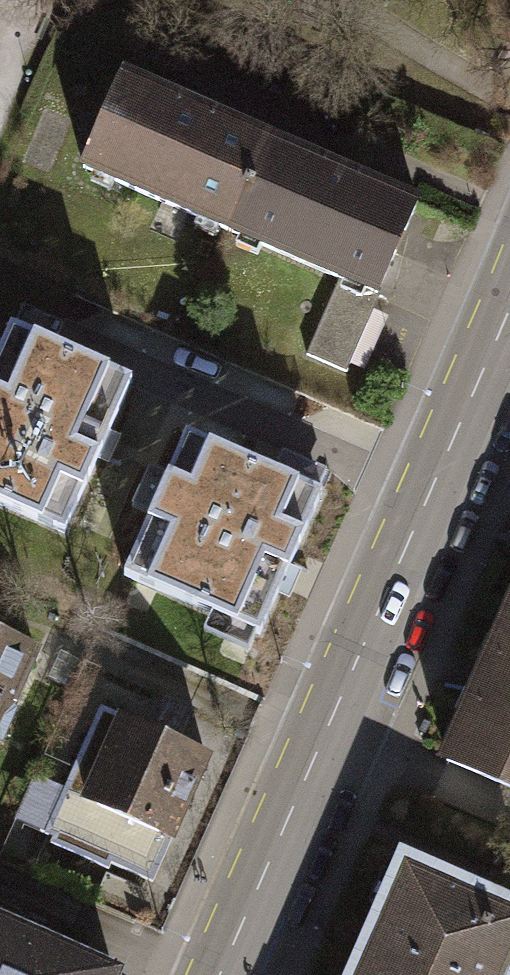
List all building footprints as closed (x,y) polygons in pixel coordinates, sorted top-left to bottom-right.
[(73,166),(220,230),(261,139),(114,74),(73,166)] [(261,139),(220,230),(330,278),(367,294),(407,203),(261,139)] [(367,294),(330,278),(297,353),(338,371),(371,296),(367,294)] [(66,531),(131,381),(14,330),(0,363),(0,502),(66,531)] [(186,437),(124,576),(262,637),(324,498),(186,437)] [(290,471),(314,487),(335,454),(311,439),(290,471)] [(503,594),(433,756),(509,789),(509,596),(503,594)] [(5,748),(20,715),(15,713),(42,652),(0,634),(0,745),(5,748)] [(103,707),(47,834),(55,837),(52,843),(111,869),(113,863),(155,881),(174,837),(172,836),(207,756),(181,744),(182,742),(103,707)] [(403,855),(349,974),(509,974),(509,902),(472,885),(403,855)] [(0,917),(0,974),(126,974),(127,973),(0,917)]
